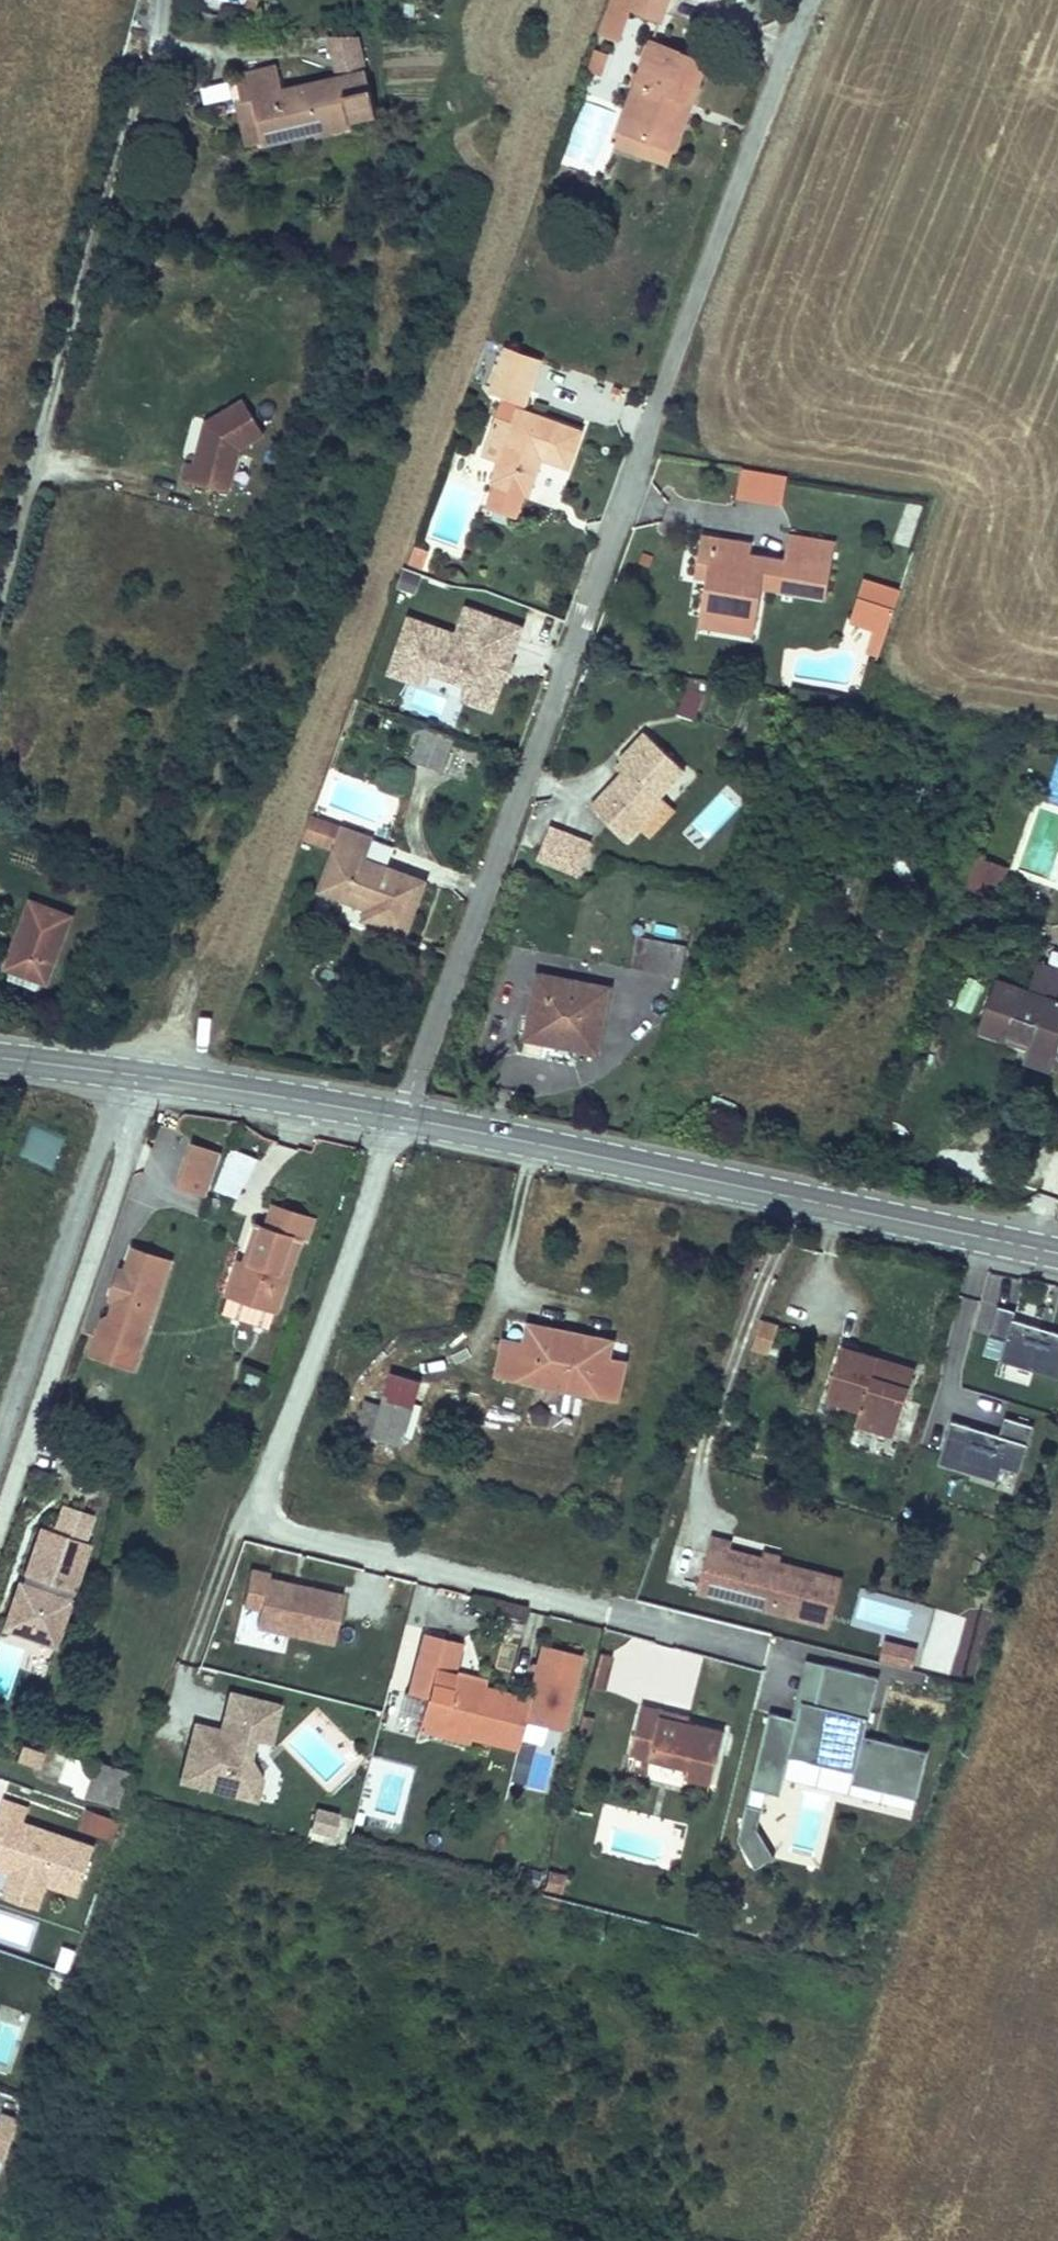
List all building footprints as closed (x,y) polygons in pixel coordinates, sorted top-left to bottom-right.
[(256,17),(256,0),(246,0),(242,10),(242,17),(256,17)] [(597,31),(618,39),(629,7),(632,0),(609,0),(597,31)] [(629,7),(661,19),(667,0),(632,0),(629,7)] [(653,40),(620,129),(674,148),(685,119),(675,115),(681,97),(686,99),(700,57),(653,40)] [(595,54),(591,64),(604,69),(608,59),(595,54)] [(675,115),(685,119),(706,59),(700,57),(686,99),(681,97),(675,115)] [(586,77),(599,82),(604,69),(591,64),(586,77)] [(238,77),(244,101),(254,99),(264,143),(305,134),(304,128),(314,126),(315,131),(315,136),(335,132),(334,127),(377,118),(367,73),(284,92),(278,68),(238,77)] [(254,99),(244,101),(240,102),(249,146),(264,143),(254,99)] [(674,148),(620,129),(614,144),(669,163),(674,148)] [(507,351),(491,391),(524,403),(539,363),(507,351)] [(243,403),(204,426),(207,430),(204,442),(200,441),(193,466),(186,464),(180,482),(226,495),(238,451),(263,438),(243,403)] [(512,425),(498,463),(492,481),(527,494),(538,466),(534,465),(537,455),(568,466),(581,432),(517,410),(512,425)] [(482,457),(498,463),(512,425),(496,419),(482,457)] [(787,475),(742,468),(737,497),(782,505),(787,475)] [(707,577),(700,616),(749,625),(750,625),(754,599),(744,598),(746,583),(757,585),(827,597),(836,545),(789,536),(785,562),(751,556),(720,551),(721,540),(702,536),(696,575),(707,577)] [(721,540),(720,551),(751,556),(753,545),(721,540)] [(421,546),(413,566),(432,573),(439,553),(421,546)] [(395,588),(415,594),(420,576),(401,571),(395,588)] [(744,598),(754,599),(757,585),(746,583),(744,598)] [(893,611),(860,599),(852,621),(876,629),(886,632),(893,611)] [(463,700),(494,709),(521,626),(467,608),(458,635),(409,619),(391,674),(425,685),(429,671),(468,684),(463,700)] [(749,625),(700,616),(698,627),(748,636),(749,625)] [(886,632),(876,629),(870,645),(881,648),(886,632)] [(704,694),(685,687),(675,712),(694,720),(704,694)] [(425,727),(413,761),(442,771),(454,737),(425,727)] [(627,772),(594,802),(627,840),(641,827),(637,822),(664,797),(691,773),(653,733),(627,757),(629,761),(634,765),(627,772)] [(623,766),(627,772),(634,765),(629,761),(623,766)] [(637,822),(641,827),(669,802),(664,797),(637,822)] [(303,840),(324,847),(331,825),(311,817),(303,840)] [(324,847),(336,852),(344,829),(331,825),(324,847)] [(336,852),(322,890),(369,908),(365,920),(405,935),(424,881),(385,867),(364,859),(371,838),(344,828),(344,829),(336,852)] [(364,859),(385,867),(393,846),(371,838),(364,859)] [(544,847),(531,879),(576,898),(589,867),(544,847)] [(1001,898),(1009,864),(975,856),(967,890),(1001,898)] [(32,904),(8,969),(10,970),(40,981),(46,983),(70,919),(32,904)] [(639,939),(634,968),(680,976),(685,948),(639,939)] [(6,980),(36,990),(40,981),(10,970),(6,980)] [(539,978),(530,1023),(555,1028),(552,1045),(596,1054),(608,992),(539,978)] [(983,1029),(1057,1055),(1057,1002),(999,981),(983,1029)] [(530,1023),(526,1040),(552,1045),(555,1028),(530,1023)] [(52,1168),(65,1136),(30,1123),(18,1155),(52,1168)] [(201,1140),(198,1146),(193,1145),(178,1185),(207,1195),(209,1187),(215,1189),(229,1150),(201,1140)] [(229,1150),(215,1189),(239,1198),(258,1160),(229,1149),(229,1150)] [(243,1268),(236,1265),(227,1290),(276,1309),(301,1240),(305,1240),(313,1218),(275,1204),(267,1225),(259,1222),(245,1259),(247,1260),(243,1268)] [(98,1339),(139,1352),(163,1279),(157,1277),(164,1257),(136,1247),(128,1270),(122,1268),(112,1297),(118,1299),(113,1313),(106,1317),(98,1339)] [(240,1257),(236,1265),(243,1268),(247,1260),(245,1259),(240,1257)] [(276,1309),(227,1290),(219,1310),(268,1329),(276,1309)] [(997,1306),(988,1336),(1005,1341),(1000,1360),(1057,1378),(1057,1333),(1014,1319),(1016,1311),(997,1306)] [(759,1321),(751,1347),(766,1353),(774,1327),(759,1321)] [(551,1339),(552,1331),(528,1326),(525,1344),(505,1340),(497,1376),(616,1399),(623,1363),(606,1360),(609,1343),(575,1335),(573,1343),(551,1339)] [(575,1335),(552,1331),(551,1339),(573,1343),(575,1335)] [(93,1354),(134,1367),(139,1352),(98,1339),(93,1354)] [(874,1363),(876,1356),(840,1346),(824,1398),(858,1409),(854,1423),(893,1435),(913,1369),(893,1362),(891,1368),(874,1363)] [(893,1362),(876,1356),(874,1363),(891,1368),(893,1362)] [(364,1401),(354,1434),(399,1447),(411,1405),(383,1396),(379,1407),(364,1401)] [(938,1463),(998,1481),(1002,1466),(1019,1472),(1034,1426),(1004,1418),(999,1435),(951,1421),(938,1463)] [(87,1501),(63,1493),(56,1513),(80,1521),(87,1501)] [(39,1507),(0,1621),(0,1636),(56,1655),(99,1528),(80,1521),(56,1513),(39,1507)] [(730,1545),(710,1540),(696,1595),(806,1621),(818,1575),(728,1553),(730,1545)] [(764,1555),(762,1561),(776,1565),(778,1559),(764,1555)] [(274,1575),(255,1572),(249,1606),(266,1609),(262,1628),(339,1643),(348,1595),(273,1580),(274,1575)] [(839,1580),(818,1575),(806,1621),(828,1627),(839,1580)] [(418,1634),(404,1693),(424,1699),(432,1670),(451,1675),(459,1643),(418,1634)] [(883,1643),(879,1659),(913,1668),(917,1651),(883,1643)] [(540,1647),(537,1658),(576,1669),(580,1657),(540,1647)] [(611,1656),(599,1652),(590,1687),(602,1690),(611,1656)] [(576,1669),(537,1658),(526,1702),(528,1702),(522,1723),(559,1733),(576,1669)] [(759,1829),(768,1792),(781,1796),(786,1776),(915,1808),(928,1755),(864,1739),(879,1680),(807,1662),(793,1722),(769,1716),(756,1769),(751,1788),(738,1841),(759,1868),(778,1854),(759,1829)] [(0,1670),(0,1691),(8,1693),(13,1673),(0,1670)] [(424,1699),(419,1718),(470,1731),(468,1739),(515,1751),(522,1723),(528,1702),(526,1702),(485,1691),(453,1683),(455,1676),(451,1675),(432,1670),(424,1699)] [(455,1676),(453,1683),(485,1691),(487,1685),(455,1676)] [(281,1706),(231,1694),(221,1731),(195,1725),(183,1781),(257,1800),(263,1780),(248,1760),(253,1740),(272,1744),(281,1706)] [(691,1724),(661,1716),(663,1710),(643,1705),(629,1756),(649,1761),(689,1771),(688,1776),(715,1783),(726,1734),(691,1724)] [(663,1710),(661,1716),(691,1724),(692,1718),(663,1710)] [(470,1731),(419,1718),(414,1737),(465,1750),(468,1739),(470,1731)] [(15,1760),(39,1769),(45,1753),(21,1744),(15,1760)] [(120,1809),(131,1776),(57,1750),(47,1777),(75,1786),(73,1792),(120,1809)] [(649,1761),(629,1756),(625,1775),(644,1780),(649,1761)] [(85,1809),(78,1830),(112,1841),(119,1819),(85,1809)] [(339,1816),(315,1810),(311,1828),(334,1834),(339,1816)] [(94,1846),(0,1815),(0,1834),(5,1836),(0,1850),(0,1870),(10,1873),(8,1878),(46,1891),(48,1886),(78,1896),(94,1846)] [(541,1888),(557,1892),(561,1874),(545,1870),(541,1888)] [(42,1906),(46,1891),(8,1878),(4,1893),(42,1906)] [(71,1972),(76,1949),(61,1946),(57,1969),(71,1972)] [(3,2162),(18,2121),(0,2115),(0,2161),(3,2162)]
